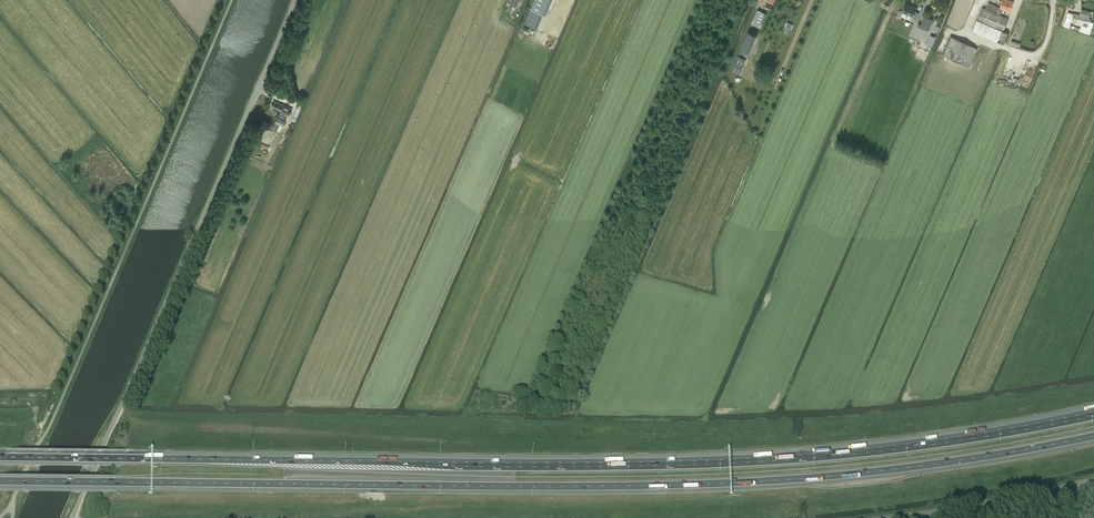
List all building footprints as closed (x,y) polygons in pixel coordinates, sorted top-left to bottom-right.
[(508,8),(511,9),(512,6),(516,7),(519,0),(511,0),(508,8)] [(543,14),(549,0),(534,0),(531,8),(542,13),(543,14)] [(984,35),(997,41),(1003,43),(1007,32),(1003,31),(1008,18),(999,15),(1002,9),(1010,11),(1013,1),(1012,1),(1012,2),(1007,0),(1002,0),(1000,7),(988,3),(986,9),(982,7),(972,30),(984,35)] [(912,18),(916,19),(919,13),(915,11),(916,8),(905,3),(902,11),(913,16),(912,18)] [(529,12),(524,23),(536,28),(541,17),(542,13),(531,8),(529,12)] [(1072,26),(1072,28),(1089,34),(1093,21),(1088,20),(1090,11),(1081,9),(1080,15),(1073,13),(1068,12),(1064,26),(1069,27),(1071,23),(1070,22),(1072,16),(1083,19),(1080,28),(1072,26)] [(760,28),(767,13),(762,12),(757,10),(751,24),(760,28)] [(928,30),(933,19),(926,16),(921,27),(928,30)] [(749,52),(756,35),(748,32),(741,48),(738,55),(730,72),(739,75),(746,58),(749,52)] [(931,34),(927,44),(931,46),(935,36),(931,34)] [(968,67),(977,48),(950,35),(941,54),(968,67)] [(995,49),(996,46),(982,41),(981,44),(995,49)] [(287,113),(289,114),(292,109),(273,101),(270,106),(281,111),(279,117),(277,117),(275,122),(283,126),(285,120),(284,120),(287,113)] [(299,102),(291,120),(295,121),(302,103),(299,102)] [(266,128),(261,141),(271,145),(276,132),(266,128)]
